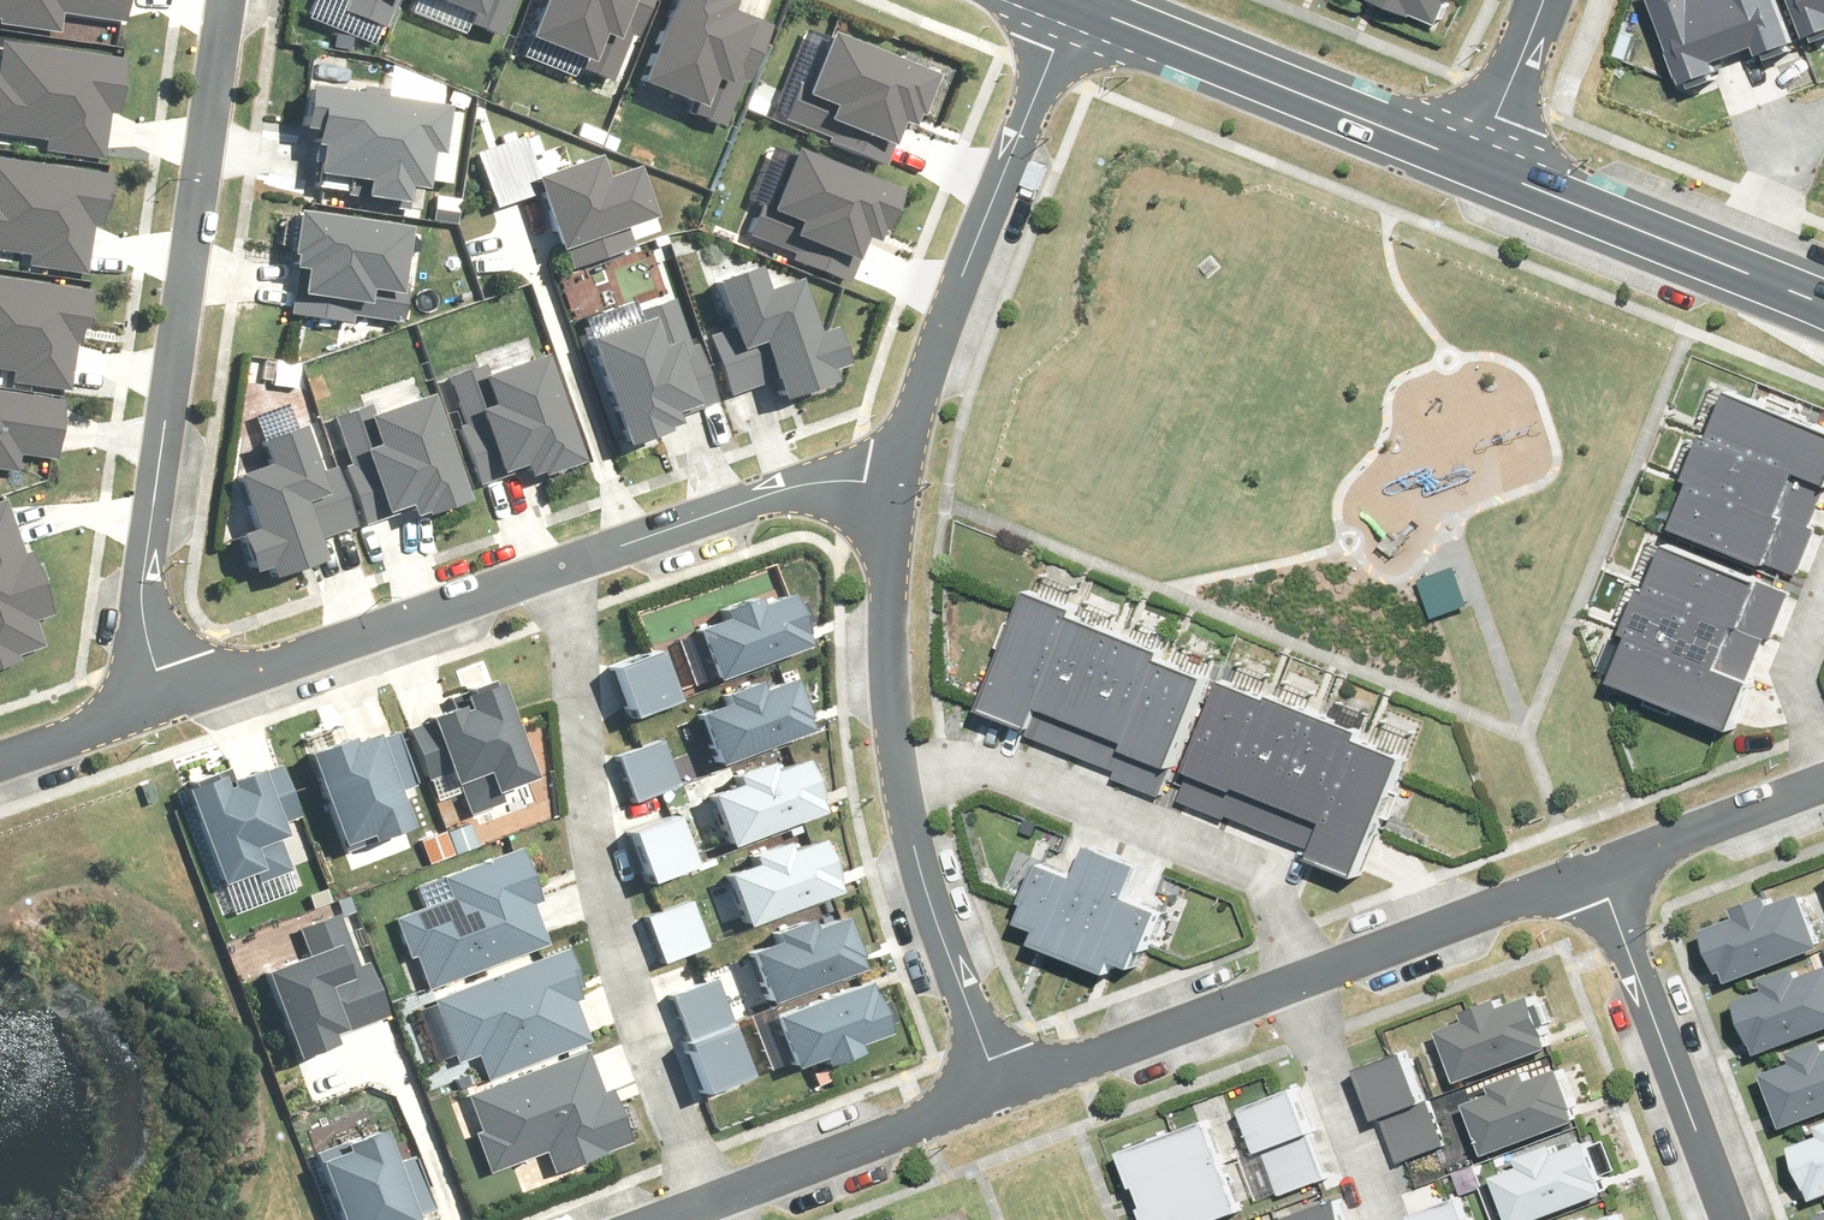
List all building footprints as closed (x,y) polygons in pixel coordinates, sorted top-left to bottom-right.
[(58,31),(62,4),(118,13),(120,0),(0,0),(0,22),(58,31)] [(339,2),(382,20),(390,0),(340,0),(339,2)] [(465,6),(460,17),(494,31),(507,0),(452,0),(465,6)] [(527,30),(578,51),(573,63),(606,77),(625,33),(633,37),(648,0),(540,0),(527,30)] [(642,73),(693,94),(688,106),(721,120),(740,76),(747,80),(774,17),(733,0),(673,0),(642,73)] [(1442,20),(1451,0),(1383,0),(1416,13),(1417,10),(1442,20)] [(1691,78),(1724,66),(1721,58),(1740,52),(1721,0),(1663,0),(1691,78)] [(1781,0),(1721,0),(1740,52),(1761,44),(1764,52),(1796,40),(1781,0)] [(1816,31),(1823,28),(1823,0),(1805,0),(1816,31)] [(776,115),(879,158),(898,112),(910,117),(931,65),(827,21),(804,74),(795,71),(776,115)] [(42,135),(40,147),(97,155),(104,108),(114,110),(122,54),(0,36),(0,129),(42,135)] [(315,141),(309,181),(404,194),(406,179),(420,180),(425,145),(434,146),(440,105),(304,86),(299,123),(310,124),(308,140),(315,141)] [(524,130),(473,147),(490,199),(536,184),(554,242),(564,239),(572,262),(635,241),(628,220),(653,212),(635,157),(600,168),(595,153),(538,171),(524,130)] [(742,235),(844,278),(864,231),(876,236),(897,185),(792,141),(770,194),(761,190),(742,235)] [(28,248),(26,260),(84,268),(90,221),(100,223),(108,167),(0,152),(0,244),(28,248)] [(297,262),(290,308),(350,316),(351,312),(402,319),(407,280),(397,279),(406,218),(290,202),(284,242),(290,243),(288,260),(297,262)] [(847,363),(829,317),(806,326),(785,272),(752,285),(743,260),(703,276),(720,319),(700,327),(724,388),(758,375),(769,403),(831,380),(827,371),(847,363)] [(13,364),(12,376),(69,384),(76,338),(85,339),(93,283),(0,270),(0,362),(13,364)] [(663,414),(711,397),(675,293),(629,309),(632,317),(577,336),(614,443),(667,425),(663,414)] [(435,374),(471,478),(519,462),(523,473),(576,456),(539,348),(484,367),(481,358),(435,374)] [(12,465),(15,449),(57,456),(67,392),(0,382),(0,463),(12,465)] [(1733,385),(1715,431),(1823,472),(1823,420),(1733,385)] [(325,410),(357,515),(406,500),(409,512),(463,496),(429,387),(374,404),(371,395),(325,410)] [(249,522),(225,529),(239,576),(260,570),(262,579),(326,560),(317,531),(352,520),(333,457),(313,464),(299,419),(258,431),(266,456),(232,466),(249,522)] [(1715,431),(1696,476),(1811,520),(1823,486),(1823,472),(1715,431)] [(1807,529),(1687,484),(1670,529),(1790,575),(1807,529)] [(15,543),(0,497),(0,654),(42,640),(34,617),(52,611),(28,538),(15,543)] [(1672,543),(1655,588),(1768,632),(1772,633),(1789,588),(1672,543)] [(1036,586),(988,705),(1033,723),(1078,611),(1081,604),(1036,586)] [(1655,588),(1638,633),(1751,676),(1768,632),(1655,588)] [(694,629),(709,674),(808,640),(792,593),(766,602),(762,590),(713,606),(718,620),(694,629)] [(1078,611),(1033,723),(1031,728),(1076,746),(1077,744),(1123,629),(1078,611)] [(1123,629),(1077,744),(1122,762),(1165,653),(1168,647),(1123,629)] [(1638,633),(1620,678),(1737,723),(1755,678),(1751,676),(1638,633)] [(658,642),(610,659),(627,709),(675,693),(658,642)] [(1165,653),(1122,762),(1119,770),(1164,788),(1211,671),(1165,653)] [(698,707),(713,752),(813,718),(796,671),(770,680),(766,668),(717,684),(722,698),(698,707)] [(445,771),(456,806),(494,794),(489,780),(525,768),(496,674),(458,685),(463,698),(403,717),(422,778),(445,771)] [(1233,806),(1276,697),(1231,679),(1185,794),(1231,811),(1233,806)] [(1233,806),(1276,823),(1322,706),(1279,689),(1276,697),(1233,806)] [(1321,841),(1365,732),(1368,724),(1323,706),(1322,706),(1276,823),(1321,841)] [(296,739),(330,847),(407,823),(393,779),(403,776),(388,727),(354,738),(350,723),(296,739)] [(656,729),(608,745),(626,796),(674,780),(656,729)] [(1321,841),(1318,851),(1363,869),(1407,757),(1410,749),(1365,732),(1321,841)] [(712,791),(728,836),(827,802),(811,756),(785,764),(781,752),(732,769),(737,783),(712,791)] [(182,778),(214,881),(291,858),(278,813),(288,810),(273,762),(239,772),(232,762),(182,778)] [(677,809),(629,825),(646,876),(694,859),(677,809)] [(721,871),(739,922),(841,887),(825,839),(797,849),(792,834),(749,849),(753,860),(721,871)] [(395,910),(421,982),(536,942),(522,901),(538,895),(520,844),(439,872),(446,892),(395,910)] [(1056,924),(1049,943),(1116,968),(1123,949),(1145,957),(1164,906),(1133,894),(1142,870),(1090,851),(1083,868),(1041,852),(1025,895),(1039,901),(1033,916),(1056,924)] [(686,893),(638,909),(656,960),(704,943),(686,893)] [(1743,908),(1746,916),(1710,928),(1724,970),(1730,968),(1734,981),(1823,950),(1823,947),(1806,895),(1778,905),(1776,897),(1743,908)] [(754,947),(768,991),(859,962),(840,901),(775,921),(780,939),(754,947)] [(345,958),(331,913),(285,928),(292,950),(256,961),(287,1057),(325,1045),(320,1032),(379,1013),(360,953),(345,958)] [(430,993),(451,1053),(467,1047),(475,1072),(579,1036),(563,990),(576,986),(562,947),(430,993)] [(708,966),(660,982),(677,1032),(725,1016),(708,966)] [(1739,1001),(1751,1036),(1762,1032),(1767,1049),(1823,1030),(1823,972),(1805,978),(1802,969),(1768,981),(1771,990),(1739,1001)] [(868,976),(769,1010),(791,1075),(858,1052),(853,1037),(885,1026),(868,976)] [(1479,1020),(1430,1037),(1443,1076),(1459,1070),(1463,1082),(1556,1049),(1539,998),(1509,1009),(1505,997),(1475,1008),(1479,1020)] [(725,1016),(677,1032),(698,1086),(746,1070),(725,1016)] [(1772,1077),(1787,1123),(1823,1111),(1823,1044),(1798,1053),(1803,1066),(1772,1077)] [(471,1129),(483,1163),(539,1144),(545,1162),(626,1134),(609,1086),(599,1089),(584,1048),(467,1088),(480,1125),(471,1129)] [(1428,1097),(1409,1049),(1367,1066),(1386,1114),(1428,1097)] [(1566,1067),(1473,1102),(1492,1153),(1585,1119),(1566,1067)] [(1248,1100),(1265,1149),(1313,1132),(1318,1131),(1301,1082),(1248,1100)] [(1447,1145),(1428,1097),(1386,1114),(1405,1161),(1447,1145)] [(1228,1163),(1210,1117),(1128,1147),(1146,1193),(1228,1163)] [(317,1155),(340,1219),(413,1219),(381,1132),(317,1155)] [(1329,1178),(1313,1132),(1265,1149),(1281,1195),(1329,1178)] [(1798,1149),(1817,1198),(1823,1196),(1823,1139),(1798,1149)] [(1559,1144),(1523,1158),(1526,1167),(1500,1177),(1518,1219),(1545,1219),(1610,1194),(1589,1141),(1562,1152),(1559,1144)] [(1228,1163),(1146,1193),(1156,1219),(1215,1219),(1245,1209),(1228,1163)] [(1468,1190),(1417,1209),(1422,1219),(1479,1219),(1468,1190)] [(1343,1198),(1293,1217),(1294,1219),(1352,1219),(1343,1198)]
